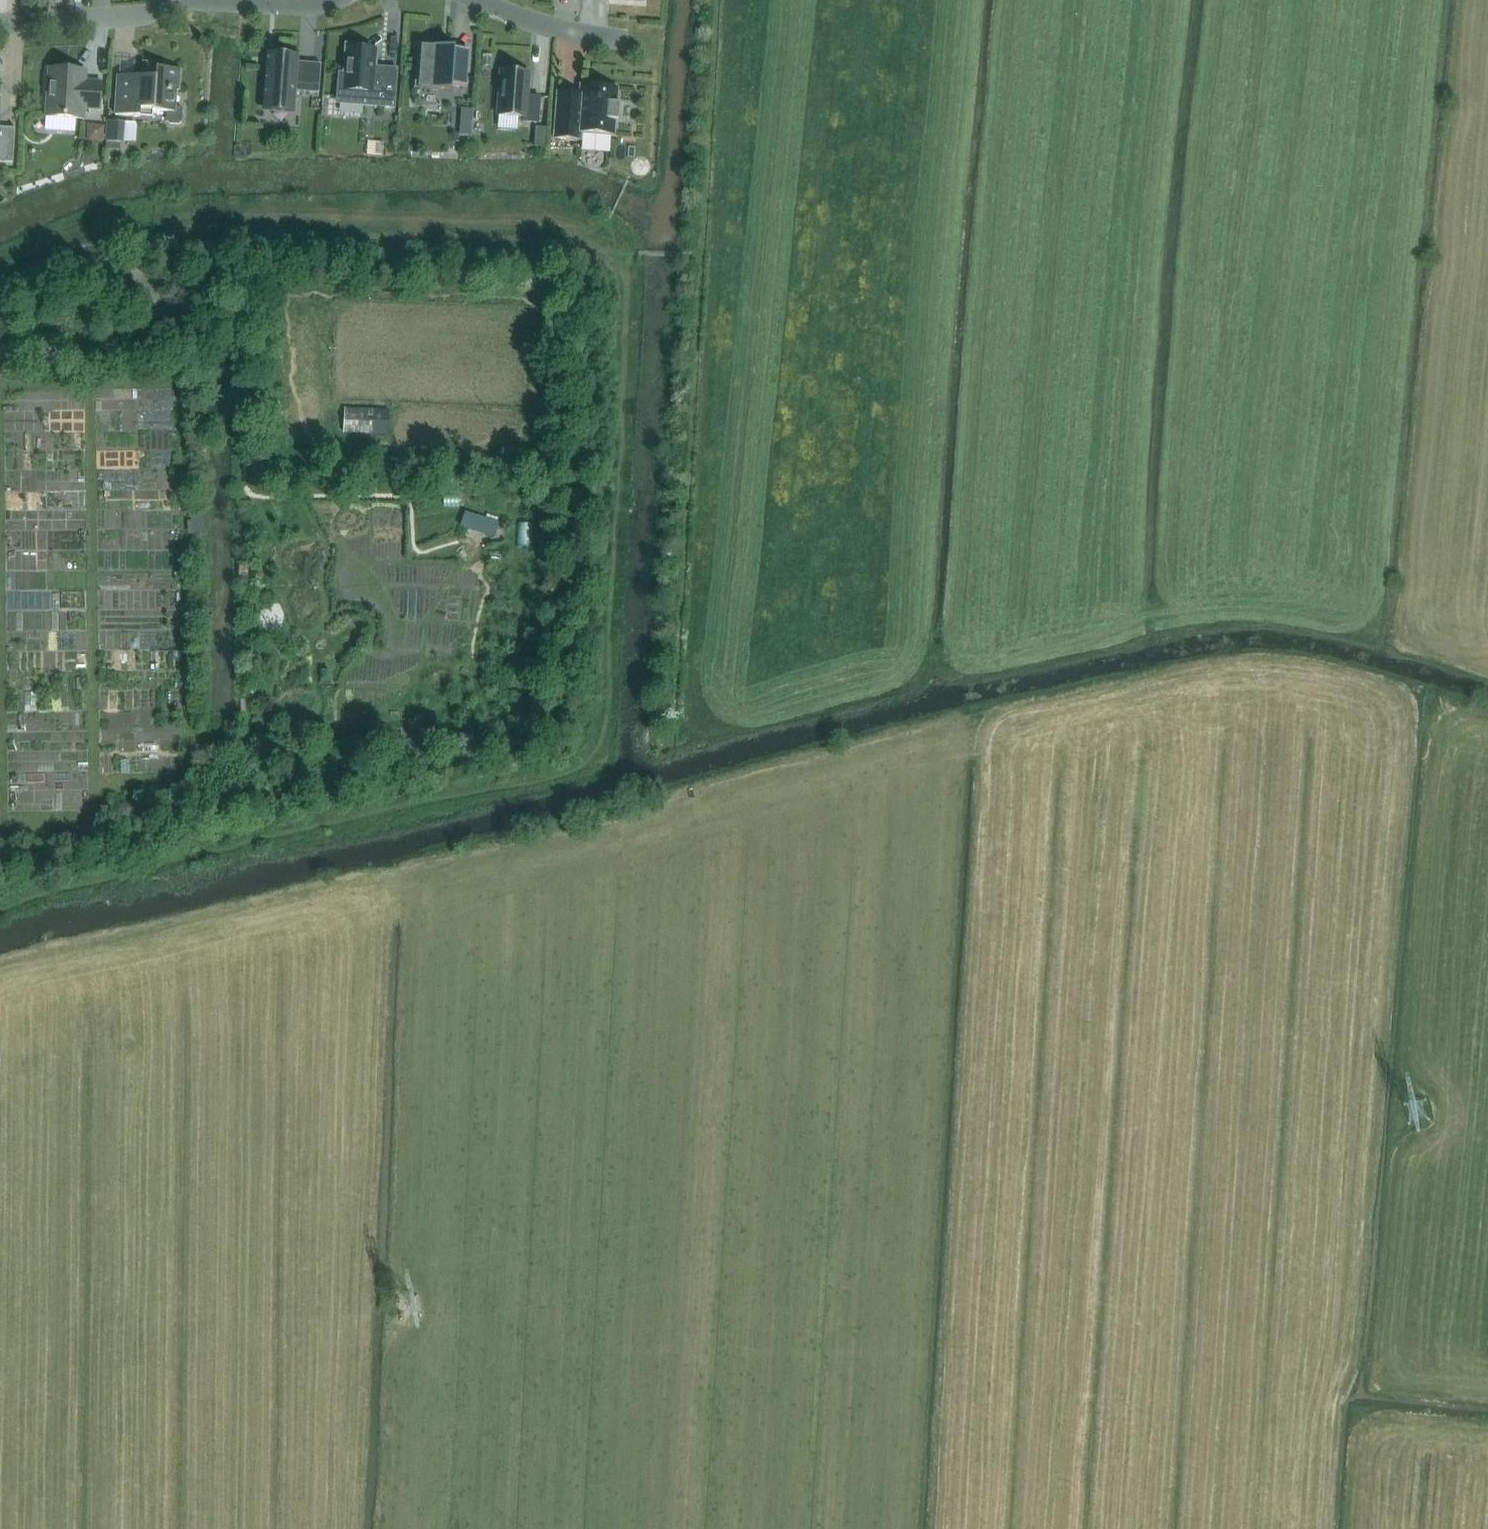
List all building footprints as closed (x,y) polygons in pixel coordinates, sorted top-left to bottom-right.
[(382,77),(374,76),(375,67),(376,50),(363,48),(363,45),(348,44),(348,47),(346,47),(344,74),(339,73),(338,97),(366,99),(365,105),(394,107),(395,91),(381,90),(382,77)] [(436,47),(437,46),(419,44),(415,88),(451,91),(451,85),(465,86),(468,50),(436,47)] [(299,54),(272,52),(267,52),(267,57),(266,62),(264,89),(263,103),(263,111),(294,113),(295,105),(296,91),(319,93),(321,63),(299,62),(299,54)] [(142,62),(141,76),(117,75),(115,114),(140,116),(140,109),(152,110),(167,111),(166,121),(169,124),(179,124),(182,122),(182,108),(175,107),(176,90),(178,90),(180,69),(156,67),(156,63),(142,62)] [(80,70),(48,68),(45,116),(84,118),(85,108),(99,109),(101,81),(79,80),(80,70)] [(527,96),(529,72),(501,70),(498,115),(524,117),(524,121),(538,122),(540,97),(527,96)] [(613,135),(614,120),(618,120),(619,103),(615,102),(616,87),(582,85),(582,93),(558,92),(555,138),(579,140),(580,133),(613,135)] [(474,109),(461,108),(460,121),(472,122),(474,109)] [(125,121),(107,120),(105,141),(106,141),(105,149),(120,150),(120,142),(124,142),(125,121)] [(103,141),(104,125),(88,124),(87,140),(103,141)] [(0,127),(0,161),(12,162),(15,126),(13,126),(13,127),(0,127)] [(372,409),(372,413),(344,412),(344,432),(388,434),(389,410),(372,409)] [(465,512),(461,526),(494,537),(498,523),(465,512)]
